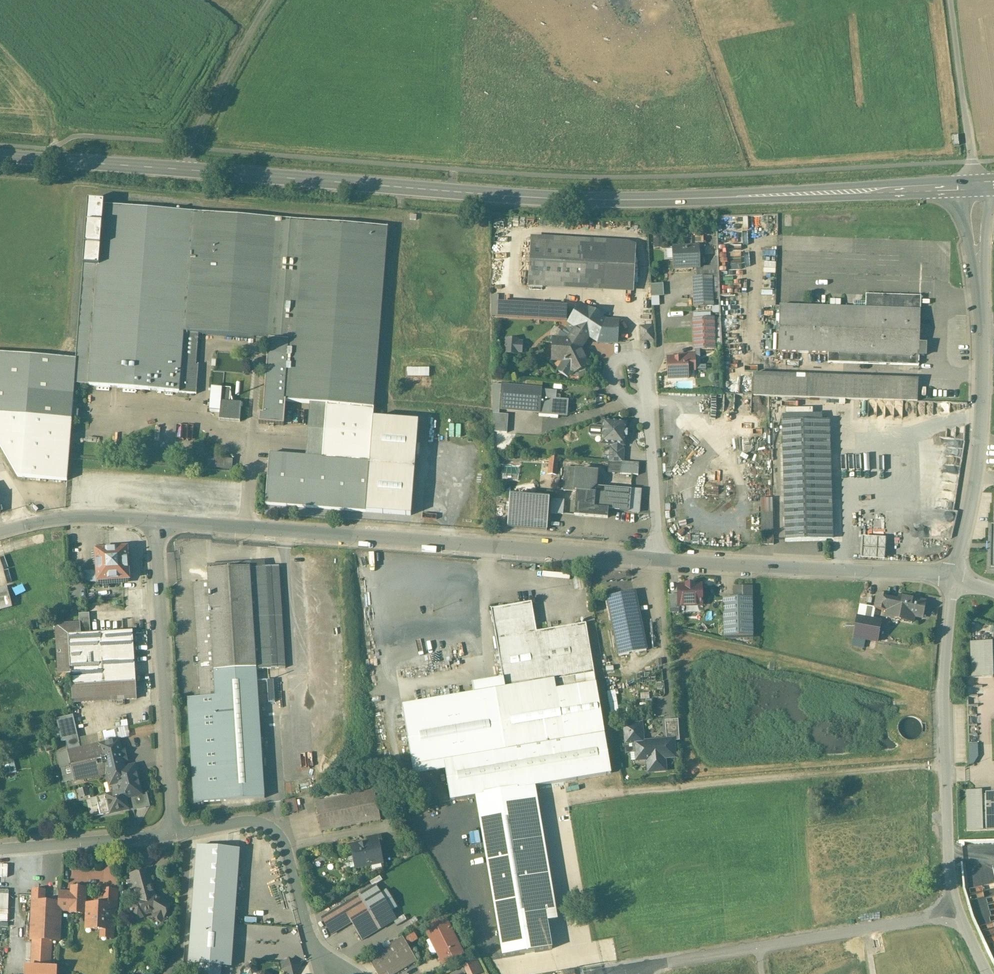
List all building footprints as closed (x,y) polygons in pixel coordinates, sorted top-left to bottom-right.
[(104,206),(104,203),(89,202),(88,205),(76,360),(0,354),(0,415),(72,421),(75,385),(196,394),(199,366),(196,366),(199,334),(269,339),(290,341),(286,402),(310,404),(374,409),(376,383),(388,228),(104,206)] [(730,216),(731,231),(746,230),(746,220),(752,219),(751,214),(730,216)] [(585,250),(545,248),(546,240),(532,239),(529,285),(543,286),(543,278),(583,280),(585,250)] [(698,247),(673,248),(673,269),(699,267),(698,247)] [(712,277),(693,277),(694,307),(713,307),(712,277)] [(652,283),(653,296),(666,295),(665,282),(652,283)] [(921,297),(866,295),(865,309),(779,306),(778,352),(828,354),(828,363),(918,366),(921,297)] [(588,311),(580,306),(573,315),(569,322),(571,324),(577,328),(568,341),(560,340),(553,340),(552,360),(564,361),(560,367),(571,375),(589,366),(586,359),(587,359),(588,356),(585,355),(584,355),(579,345),(581,340),(585,341),(589,336),(597,341),(597,343),(611,344),(611,342),(617,343),(618,333),(621,329),(618,325),(618,323),(604,322),(601,319),(602,318),(589,309),(588,311)] [(567,310),(498,307),(497,317),(567,321),(567,320),(567,311),(567,310)] [(713,319),(694,320),(695,350),(714,349),(713,319)] [(571,324),(566,330),(566,329),(563,333),(564,334),(560,340),(568,341),(577,328),(571,324)] [(653,326),(639,327),(640,342),(654,341),(653,326)] [(290,341),(269,339),(263,414),(260,414),(259,424),(284,426),(286,402),(290,341)] [(518,341),(506,340),(505,354),(517,355),(518,341)] [(678,357),(678,358),(668,359),(669,375),(676,374),(676,378),(687,378),(687,371),(694,370),(694,354),(680,355),(678,357)] [(916,381),(754,373),(753,395),(915,403),(916,381)] [(526,388),(501,386),(500,406),(540,410),(542,392),(542,389),(526,388)] [(231,389),(222,388),(221,402),(230,403),(231,389)] [(556,393),(542,392),(540,410),(540,414),(550,415),(549,418),(558,418),(558,416),(566,416),(567,401),(555,400),(556,393)] [(230,403),(221,402),(219,420),(240,422),(241,404),(230,403)] [(374,409),(310,404),(306,457),(370,462),(374,409)] [(508,415),(493,414),(494,432),(507,433),(508,415)] [(0,415),(0,446),(18,477),(67,481),(72,421),(0,415)] [(822,420),(782,422),(785,542),(826,541),(822,420)] [(626,423),(603,421),(603,428),(601,427),(591,426),(589,428),(589,433),(591,435),(600,436),(602,436),(602,437),(603,437),(608,437),(609,439),(609,443),(609,444),(613,445),(612,449),(611,449),(610,462),(621,463),(621,462),(623,462),(624,450),(622,450),(623,445),(624,445),(626,423)] [(306,457),(269,454),(265,505),(366,512),(370,462),(306,457)] [(233,459),(208,458),(207,468),(232,469),(233,459)] [(558,459),(550,458),(549,471),(557,472),(558,459)] [(623,462),(621,462),(621,463),(620,474),(638,475),(639,464),(623,462)] [(577,469),(566,468),(564,491),(575,492),(577,469)] [(598,472),(579,470),(577,492),(595,493),(596,487),(597,487),(598,472)] [(597,487),(596,487),(595,493),(594,509),(608,510),(639,513),(641,491),(597,487)] [(577,492),(576,492),(574,516),(608,519),(608,510),(594,509),(595,493),(577,492)] [(549,500),(510,497),(507,527),(547,530),(549,500)] [(563,502),(552,498),(551,513),(563,514),(563,502)] [(774,533),(774,498),(763,498),(763,533),(774,533)] [(773,534),(761,534),(762,546),(773,545),(773,534)] [(864,536),(864,557),(887,557),(887,537),(864,536)] [(128,548),(95,551),(98,582),(129,581),(128,548)] [(265,562),(207,565),(208,583),(214,671),(256,668),(256,670),(271,669),(272,669),(265,567),(265,562)] [(279,566),(265,567),(272,669),(271,669),(285,668),(279,566)] [(97,571),(84,572),(85,583),(98,582),(97,571)] [(208,583),(193,584),(201,697),(201,698),(216,697),(214,671),(208,583)] [(686,585),(686,586),(678,586),(678,595),(679,606),(702,605),(701,586),(694,586),(694,585),(686,585)] [(12,607),(7,588),(0,590),(0,610),(12,607)] [(734,589),(734,598),(723,598),(724,637),(753,636),(752,606),(752,588),(734,589)] [(635,592),(607,597),(611,617),(617,616),(625,655),(641,652),(633,613),(639,612),(635,592)] [(895,613),(897,601),(890,599),(891,596),(877,594),(874,610),(895,613)] [(678,595),(668,596),(670,613),(679,613),(679,606),(678,595)] [(897,601),(895,613),(924,618),(926,601),(898,597),(897,601)] [(586,624),(536,632),(531,603),(492,610),(505,689),(594,674),(586,624)] [(877,641),(880,620),(857,616),(853,638),(877,641)] [(80,625),(57,626),(58,652),(58,654),(59,670),(70,669),(68,636),(81,635),(80,625)] [(81,635),(68,636),(70,669),(72,686),(136,682),(133,632),(81,635)] [(993,676),(991,643),(971,644),(973,678),(993,676)] [(256,668),(214,671),(216,697),(201,698),(201,697),(187,698),(194,803),(265,798),(256,670),(256,668)] [(594,674),(505,689),(401,707),(413,779),(446,773),(451,801),(611,774),(604,734),(596,684),(594,674)] [(136,682),(72,686),(73,703),(124,700),(137,699),(136,682)] [(609,691),(611,703),(619,702),(617,689),(609,691)] [(673,740),(643,742),(642,724),(624,726),(626,745),(635,744),(636,761),(653,760),(654,772),(666,771),(665,759),(675,758),(673,740)] [(119,740),(99,745),(102,759),(105,773),(108,773),(108,772),(126,768),(119,740)] [(969,744),(970,763),(980,763),(979,743),(969,744)] [(99,745),(68,752),(71,766),(102,759),(99,745)] [(71,766),(63,768),(66,782),(105,773),(102,759),(71,766)] [(113,794),(106,795),(110,813),(129,809),(127,799),(142,795),(138,780),(136,781),(132,766),(126,768),(108,772),(108,773),(111,783),(118,782),(118,783),(119,783),(122,792),(113,794)] [(118,782),(111,783),(110,783),(113,794),(122,792),(119,783),(118,783),(118,782)] [(374,790),(315,802),(321,832),(381,820),(374,790)] [(987,830),(985,795),(978,795),(974,792),(967,791),(968,830),(987,830)] [(987,830),(993,829),(993,794),(985,795),(987,830)] [(287,800),(290,813),(300,810),(297,798),(287,800)] [(380,836),(367,838),(368,843),(351,846),(354,859),(356,860),(358,866),(355,867),(356,868),(370,865),(372,863),(381,861),(381,863),(382,863),(379,846),(382,846),(380,836)] [(226,871),(196,870),(193,921),(232,923),(233,902),(225,901),(226,871)] [(145,871),(131,875),(135,888),(133,889),(135,898),(138,897),(139,902),(134,904),(130,909),(131,911),(130,911),(131,913),(132,915),(137,918),(143,916),(144,914),(153,912),(164,918),(171,905),(162,900),(161,903),(154,899),(153,898),(152,896),(151,895),(145,871)] [(10,920),(10,888),(0,888),(0,920),(10,920)] [(83,888),(72,888),(72,893),(71,911),(71,913),(82,913),(83,904),(83,888)] [(60,903),(44,903),(44,891),(34,891),(32,940),(34,940),(50,941),(58,941),(60,910),(60,903)] [(72,893),(60,892),(60,903),(60,910),(71,911),(72,893)] [(379,930),(359,896),(341,906),(342,907),(351,922),(362,940),(379,930)] [(104,905),(83,904),(82,913),(87,913),(87,929),(102,930),(101,938),(113,939),(114,919),(110,919),(111,903),(104,902),(104,905)] [(342,907),(322,919),(332,934),(351,922),(342,907)] [(463,955),(445,919),(425,929),(443,964),(463,955)] [(416,933),(408,937),(411,943),(419,939),(416,933)] [(233,938),(191,935),(189,964),(231,967),(233,938)] [(368,959),(377,973),(383,973),(387,972),(388,973),(395,973),(417,961),(403,938),(368,959)] [(50,941),(34,940),(33,967),(49,968),(50,941)] [(302,965),(287,957),(281,969),(292,973),(298,973),(302,965)] [(487,971),(482,957),(464,964),(468,973),(479,973),(487,971)]
